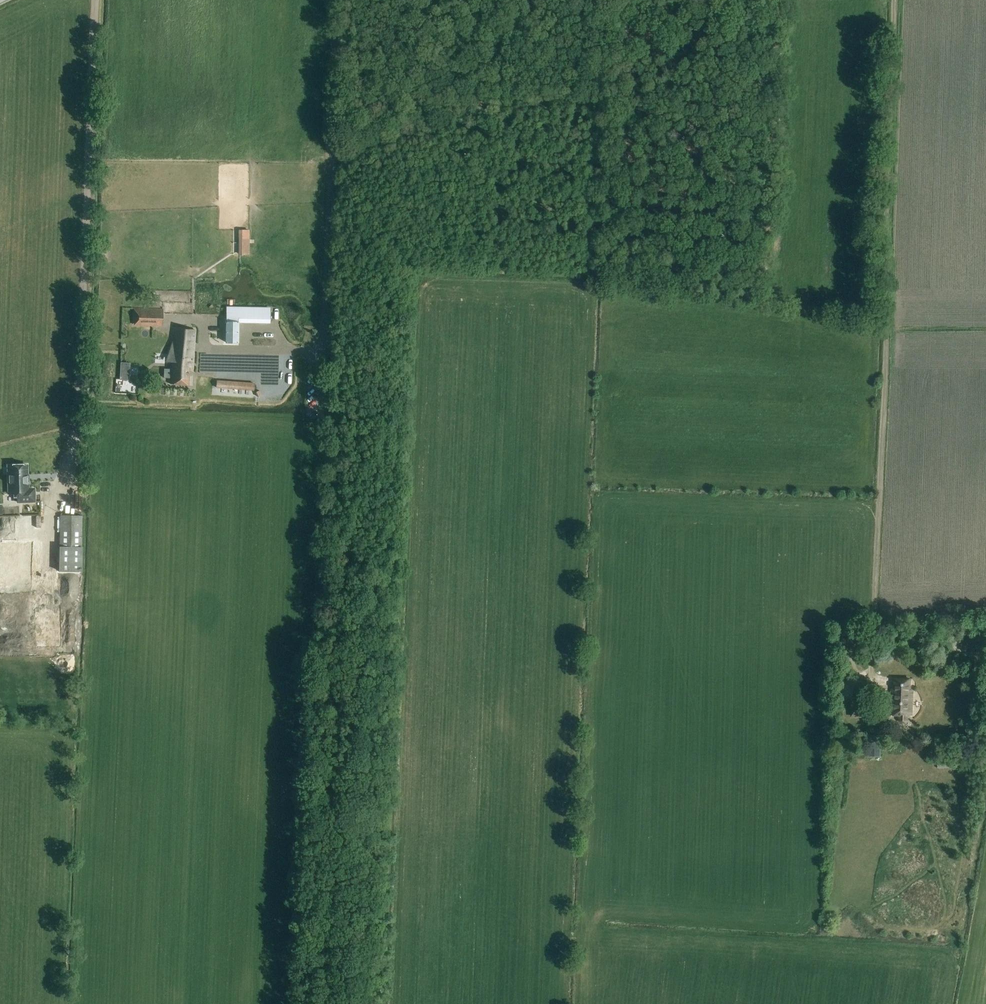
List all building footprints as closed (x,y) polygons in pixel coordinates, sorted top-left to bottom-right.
[(248,238),(237,238),(237,255),(248,255),(248,238)] [(162,326),(163,309),(132,308),(132,323),(134,323),(134,325),(162,326)] [(226,322),(226,343),(238,343),(238,323),(261,323),(262,309),(228,309),(227,322),(226,322)] [(175,329),(174,339),(170,354),(177,357),(176,363),(172,363),(170,384),(188,385),(189,367),(193,367),(195,330),(175,329)] [(121,363),(120,379),(130,380),(131,364),(121,363)] [(253,387),(253,380),(215,379),(215,387),(253,387)] [(9,494),(10,494),(17,494),(17,502),(35,502),(34,489),(28,489),(28,481),(27,480),(27,476),(27,475),(27,465),(8,466),(9,494)] [(60,515),(59,571),(81,572),(82,516),(75,516),(69,516),(60,515)] [(21,590),(22,545),(0,545),(0,590),(21,590)] [(57,620),(37,619),(36,653),(56,654),(57,620)] [(841,636),(841,649),(855,649),(855,636),(841,636)] [(912,715),(912,697),(912,690),(909,690),(910,679),(895,678),(894,690),(891,689),(891,701),(885,700),(884,702),(883,709),(885,711),(890,711),(890,715),(900,715),(899,721),(902,723),(906,723),(907,721),(908,715),(912,715)] [(866,741),(866,752),(869,752),(869,757),(881,757),(881,741),(866,741)]
